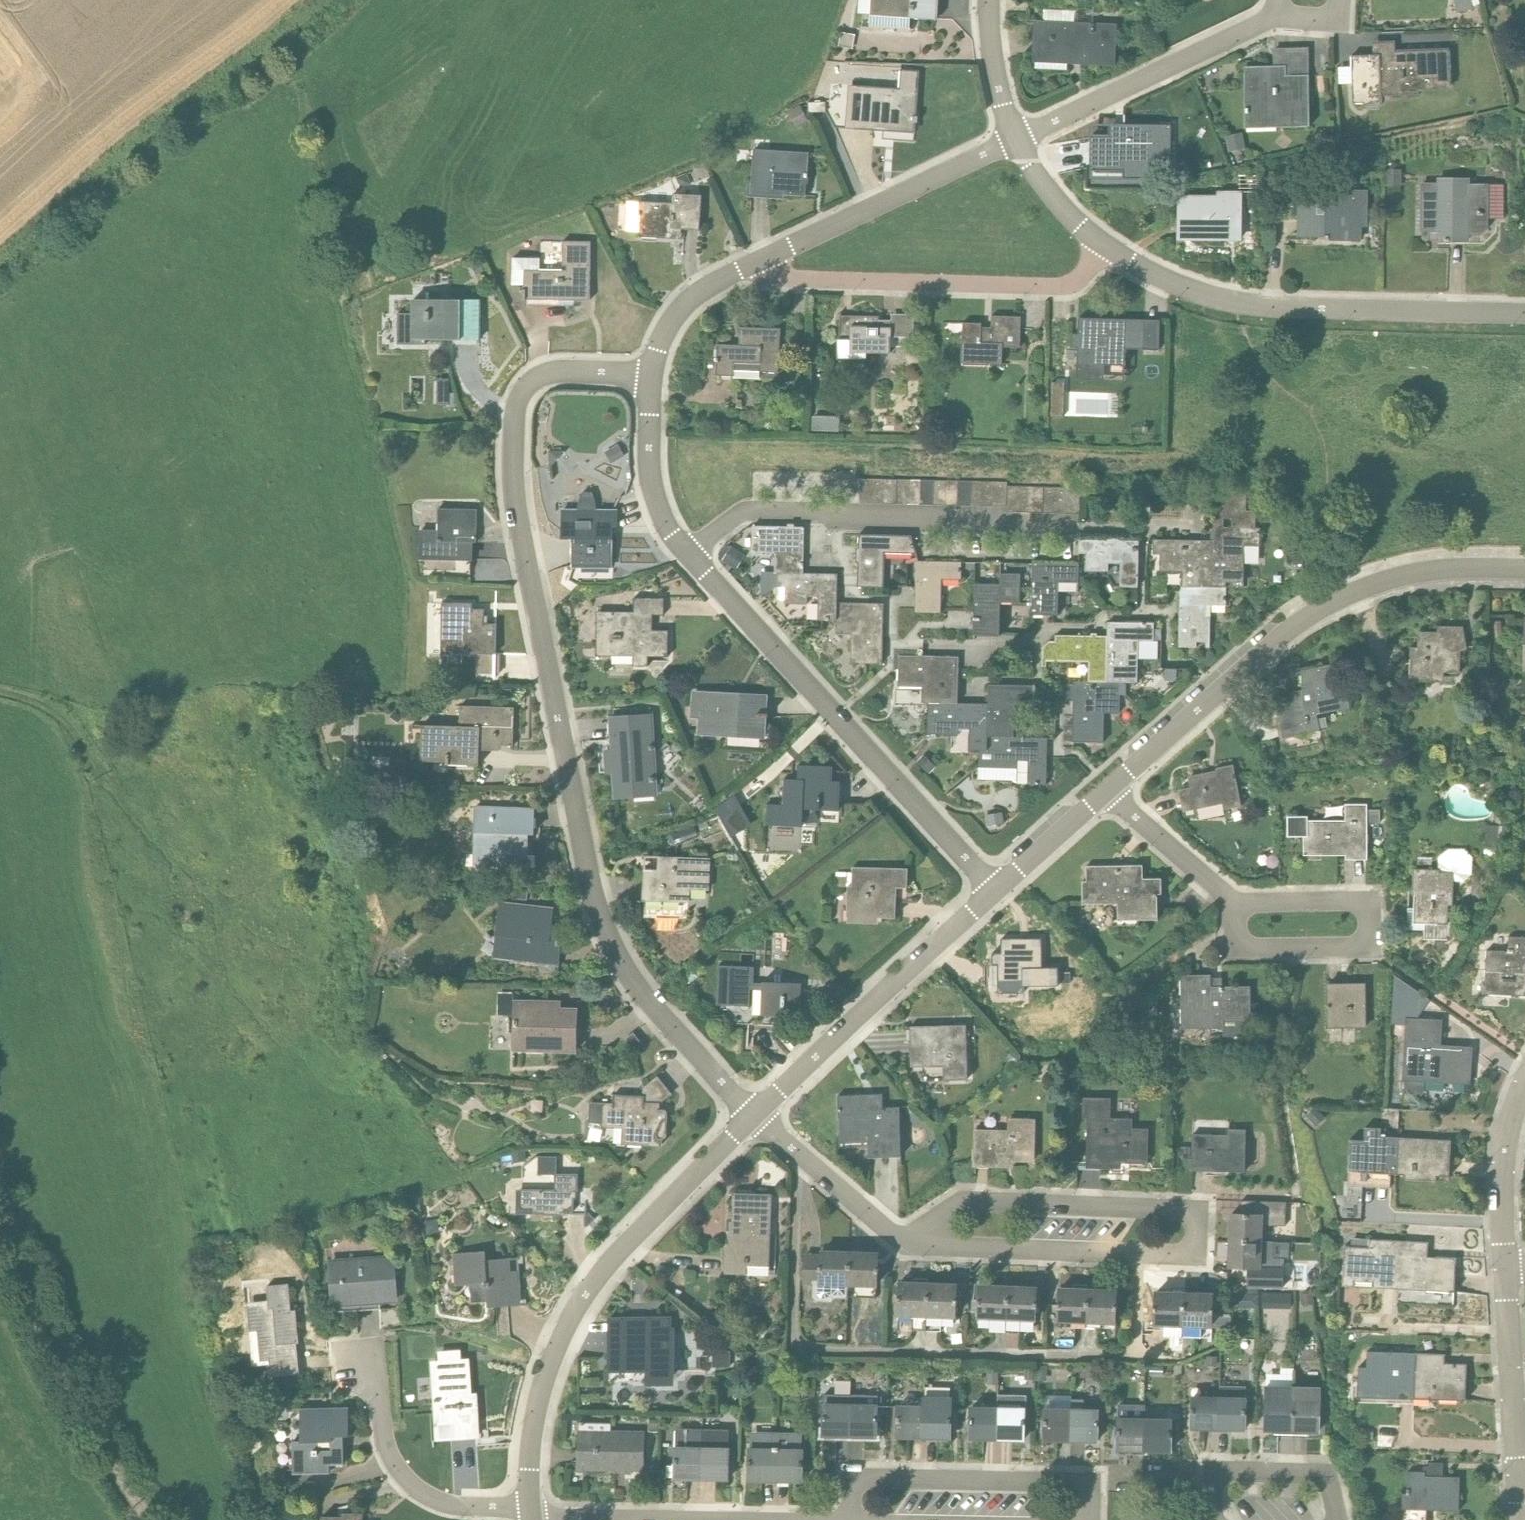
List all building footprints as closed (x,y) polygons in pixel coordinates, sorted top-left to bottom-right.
[(870,16),(938,20),(939,0),(871,0),(870,16)] [(1456,12),(1472,9),(1471,0),(1454,0),(1456,12)] [(1113,72),(1113,60),(1115,25),(1037,22),(1035,56),(1030,55),(1030,68),(1068,70),(1113,72)] [(1399,36),(1399,46),(1453,45),(1452,34),(1399,36)] [(1247,124),(1286,123),(1286,127),(1311,126),(1309,50),(1284,51),(1284,67),(1246,68),(1247,124)] [(1448,52),(1352,56),(1354,103),(1382,102),(1382,86),(1450,84),(1448,52)] [(918,91),(831,85),(828,120),(832,127),(856,129),(915,133),(915,123),(918,123),(918,117),(916,117),(916,108),(918,91)] [(809,113),(817,113),(826,113),(826,102),(808,103),(809,113)] [(801,104),(787,111),(795,127),(809,120),(801,104)] [(1169,160),(1170,126),(1109,125),(1108,137),(1093,137),(1092,168),(1149,169),(1149,160),(1169,160)] [(1241,136),(1224,138),(1226,157),(1243,154),(1241,136)] [(1330,142),(1324,136),(1315,144),(1320,150),(1330,142)] [(808,176),(809,153),(755,150),(752,173),(751,193),(806,196),(808,176)] [(1402,169),(1386,169),(1386,186),(1402,187),(1402,169)] [(686,173),(676,177),(679,184),(685,186),(691,183),(686,173)] [(1487,228),(1487,225),(1505,225),(1505,188),(1488,188),(1488,184),(1469,184),(1469,180),(1439,179),(1439,184),(1422,184),(1422,231),(1439,231),(1439,240),(1468,240),(1466,240),(1466,234),(1481,234),(1487,228)] [(1366,225),(1366,190),(1347,190),(1347,196),(1327,196),(1327,206),(1300,206),(1300,236),(1326,236),(1327,239),(1360,239),(1360,225),(1366,225)] [(1180,239),(1240,239),(1241,193),(1219,193),(1219,197),(1180,197),(1180,239)] [(699,230),(701,196),(673,194),(673,204),(642,202),(641,217),(640,237),(672,239),(673,228),(699,230)] [(590,301),(591,242),(564,242),(564,265),(567,266),(567,271),(540,270),(540,258),(513,258),(512,271),(512,284),(524,285),(523,300),(590,301)] [(477,276),(485,273),(481,263),(474,266),(477,276)] [(480,319),(480,300),(414,299),(414,315),(397,315),(398,345),(426,346),(426,340),(479,340),(480,319)] [(891,353),(891,337),(892,320),(879,320),(879,316),(840,316),(840,339),(839,339),(838,360),(868,360),(868,353),(891,353)] [(1020,348),(1021,317),(992,316),(991,328),(982,328),(982,324),(963,323),(962,363),(1002,364),(1003,347),(1020,348)] [(1160,350),(1160,320),(1079,318),(1079,334),(1073,334),(1072,348),(1078,348),(1078,364),(1126,366),(1126,349),(1160,350)] [(759,372),(779,373),(781,329),(740,327),(739,345),(718,345),(716,376),(759,377),(759,372)] [(455,405),(455,393),(450,393),(450,379),(437,379),(437,405),(455,405)] [(1064,383),(1051,383),(1051,392),(1064,392),(1064,383)] [(840,420),(817,419),(817,431),(840,433),(840,420)] [(619,444),(605,450),(610,462),(624,456),(619,444)] [(872,504),(873,479),(860,479),(860,504),(872,504)] [(884,504),(885,479),(873,479),(872,504),(884,504)] [(896,504),(897,480),(885,479),(884,504),(896,504)] [(909,505),(909,480),(897,480),(896,504),(909,505)] [(921,505),(921,480),(909,480),(909,505),(921,505)] [(933,505),(934,481),(921,480),(921,505),(933,505)] [(945,506),(946,481),(934,481),(933,505),(945,506)] [(957,506),(958,481),(946,481),(945,506),(957,506)] [(970,506),(970,481),(958,481),(957,506),(970,506)] [(982,506),(983,482),(970,481),(970,506),(982,506)] [(994,507),(995,482),(983,482),(982,506),(994,507)] [(1007,486),(1007,482),(995,482),(994,507),(1006,507),(1007,507),(1007,486)] [(1019,487),(1007,486),(1007,507),(1006,507),(1006,512),(1019,513),(1019,487)] [(1031,513),(1031,487),(1019,487),(1019,513),(1031,513)] [(1043,513),(1044,487),(1031,487),(1031,513),(1043,513)] [(1055,514),(1056,487),(1044,487),(1043,513),(1055,514)] [(1067,514),(1068,488),(1056,487),(1055,514),(1067,514)] [(1080,514),(1081,494),(1081,488),(1068,488),(1067,514),(1080,514)] [(1260,546),(1261,528),(1256,528),(1256,511),(1247,511),(1247,494),(1228,493),(1228,500),(1215,499),(1214,541),(1212,588),(1227,588),(1227,582),(1244,583),(1245,546),(1260,546)] [(477,510),(457,509),(439,509),(438,530),(421,530),(420,558),(451,559),(471,559),(471,543),(477,543),(477,510)] [(577,549),(574,549),(574,567),(611,567),(612,527),(616,527),(616,511),(563,510),(563,539),(577,539),(577,549)] [(774,573),(778,573),(786,573),(804,573),(805,527),(753,526),(752,553),(774,553),(774,573)] [(885,553),(917,554),(912,536),(859,534),(858,587),(884,588),(885,553)] [(1138,587),(1139,541),(1079,540),(1079,554),(1087,554),(1087,571),(1109,571),(1109,563),(1121,564),(1120,587),(1138,587)] [(1214,541),(1190,540),(1153,540),(1153,554),(1161,554),(1161,571),(1183,571),(1183,587),(1194,587),(1212,588),(1214,541)] [(745,555),(731,546),(722,560),(736,569),(745,555)] [(962,562),(919,561),(916,561),(915,613),(942,613),(942,580),(962,580),(962,569),(962,563),(962,562)] [(1080,564),(1079,564),(1033,563),(1032,615),(1059,615),(1059,582),(1079,582),(1080,564)] [(804,573),(786,573),(778,573),(777,587),(785,587),(785,604),(807,605),(807,597),(819,597),(819,620),(837,621),(837,603),(838,574),(804,573)] [(1021,604),(1022,582),(1022,575),(1001,574),(1000,585),(974,584),(973,636),(1000,636),(1001,604),(1021,604)] [(1194,587),(1183,587),(1180,587),(1179,647),(1210,648),(1211,617),(1206,617),(1207,605),(1226,606),(1227,588),(1212,588),(1194,587)] [(664,631),(664,599),(634,598),(634,612),(597,612),(597,620),(597,656),(634,657),(634,666),(649,666),(649,657),(668,657),(669,631),(664,631)] [(488,610),(468,610),(468,603),(442,603),(442,654),(476,654),(496,654),(496,624),(488,624),(488,610)] [(882,664),(883,631),(884,604),(837,603),(837,621),(837,634),(852,634),(851,663),(882,664)] [(1154,623),(1146,623),(1108,622),(1108,636),(1107,682),(1121,682),(1138,683),(1139,641),(1154,641),(1154,623)] [(1460,673),(1462,627),(1438,626),(1438,633),(1419,633),(1419,647),(1411,647),(1410,676),(1444,676),(1444,673),(1460,673)] [(1107,682),(1108,636),(1056,635),(1055,641),(1050,641),(1043,648),(1042,667),(1047,667),(1047,662),(1089,662),(1088,682),(1107,682)] [(959,657),(924,656),(899,656),(898,687),(928,687),(928,680),(940,680),(940,703),(958,703),(959,657)] [(1321,731),(1317,715),(1350,708),(1341,662),(1302,670),(1303,699),(1277,703),(1284,738),(1321,731)] [(1107,682),(1088,682),(1074,682),(1074,684),(1051,684),(1066,700),(1073,700),(1073,742),(1087,742),(1104,743),(1104,712),(1120,714),(1121,682),(1107,682)] [(1034,707),(1035,686),(988,683),(988,704),(988,737),(1013,738),(1014,704),(1029,704),(1029,707),(1034,707)] [(764,737),(766,697),(694,692),(692,716),(700,716),(699,733),(764,737)] [(958,703),(940,703),(928,703),(928,717),(936,717),(935,734),(958,735),(958,729),(970,729),(969,750),(979,751),(979,768),(987,768),(988,737),(988,704),(958,703)] [(515,708),(495,707),(460,706),(459,726),(423,726),(421,760),(449,762),(449,764),(479,765),(480,750),(493,750),(494,746),(514,746),(515,708)] [(394,712),(390,717),(398,722),(402,718),(394,712)] [(615,772),(617,797),(656,795),(651,715),(612,718),(614,751),(609,751),(611,772),(615,772)] [(1013,738),(988,737),(987,768),(995,768),(1017,769),(1017,761),(1029,761),(1029,784),(1047,785),(1048,739),(1013,738)] [(924,755),(918,762),(930,774),(937,767),(924,755)] [(1180,791),(1184,810),(1196,808),(1197,815),(1242,806),(1234,765),(1216,768),(1217,773),(1207,775),(1207,774),(1190,777),(1192,788),(1180,791)] [(785,780),(784,805),(768,805),(767,827),(784,827),(803,828),(803,809),(840,810),(841,782),(832,781),(833,767),(798,766),(798,780),(785,780)] [(399,808),(396,801),(385,805),(388,812),(399,808)] [(1346,859),(1367,859),(1367,805),(1346,805),(1346,821),(1309,821),(1308,855),(1346,855),(1346,859)] [(514,809),(477,808),(476,808),(475,863),(527,864),(528,834),(533,834),(534,809),(514,809)] [(987,818),(989,828),(1002,824),(1000,815),(987,818)] [(1502,826),(1485,826),(1485,839),(1502,839),(1502,826)] [(1453,905),(1454,881),(1464,882),(1472,875),(1472,857),(1465,849),(1449,849),(1439,857),(1439,871),(1417,871),(1417,890),(1415,890),(1414,922),(1408,922),(1408,929),(1425,930),(1425,939),(1448,939),(1449,905),(1453,905)] [(688,920),(689,901),(690,889),(709,889),(710,859),(666,858),(665,870),(646,869),(644,900),(645,900),(645,917),(688,920)] [(1162,894),(1162,878),(1143,879),(1143,865),(1086,866),(1087,881),(1082,882),(1083,904),(1118,904),(1118,920),(1158,920),(1158,894),(1162,894)] [(907,888),(908,869),(853,867),(852,886),(848,886),(847,916),(896,918),(897,888),(907,888)] [(528,892),(515,891),(514,899),(527,900),(528,892)] [(552,909),(532,907),(499,903),(493,958),(558,965),(561,941),(549,940),(552,909)] [(1509,936),(1508,951),(1487,950),(1484,994),(1524,996),(1524,937),(1509,936)] [(1002,954),(992,954),(993,987),(998,987),(998,993),(1024,993),(1024,986),(1059,987),(1059,967),(1042,967),(1042,939),(1001,939),(1002,954)] [(791,1017),(800,1017),(801,983),(763,982),(763,983),(754,983),(755,967),(719,965),(717,1005),(728,1006),(727,1024),(791,1026),(791,1017)] [(1061,973),(1061,983),(1071,983),(1071,973),(1061,973)] [(1251,986),(1219,987),(1211,987),(1210,975),(1180,975),(1181,1029),(1224,1029),(1224,1019),(1251,1019),(1251,986)] [(1391,1025),(1408,1025),(1408,1019),(1419,1020),(1419,1017),(1430,1000),(1394,975),(1391,1025)] [(1327,985),(1328,1026),(1342,1026),(1366,1025),(1366,985),(1327,985)] [(512,994),(498,994),(498,1015),(512,1016),(512,994)] [(561,1002),(513,1001),(513,1016),(512,1051),(574,1052),(575,1009),(560,1009),(561,1002)] [(1425,1080),(1469,1083),(1471,1048),(1439,1047),(1441,1021),(1408,1019),(1404,1093),(1424,1094),(1425,1080)] [(944,1080),(968,1080),(967,1025),(910,1027),(912,1067),(930,1066),(930,1081),(944,1080)] [(642,1044),(634,1033),(626,1039),(634,1050),(642,1044)] [(1019,1055),(1014,1051),(1008,1054),(1008,1061),(1012,1064),(1018,1062),(1019,1055)] [(657,1106),(672,1094),(658,1077),(642,1090),(642,1096),(614,1095),(614,1103),(591,1103),(590,1122),(604,1123),(603,1128),(623,1129),(622,1142),(662,1146),(663,1140),(666,1137),(667,1135),(668,1114),(667,1113),(667,1112),(666,1111),(665,1110),(664,1110),(663,1110),(660,1110),(657,1106)] [(902,1156),(901,1136),(900,1107),(883,1108),(883,1094),(838,1096),(840,1140),(868,1139),(869,1158),(902,1156)] [(1119,1118),(1105,1118),(1106,1101),(1088,1100),(1086,1168),(1112,1169),(1112,1163),(1148,1163),(1149,1129),(1118,1128),(1119,1118)] [(1315,1107),(1306,1115),(1317,1127),(1326,1118),(1315,1107)] [(1001,1160),(1033,1161),(1035,1121),(1010,1120),(1010,1132),(976,1131),(975,1165),(1001,1166),(1001,1160)] [(1398,1174),(1400,1137),(1382,1136),(1382,1129),(1366,1128),(1365,1141),(1351,1140),(1349,1172),(1398,1174)] [(1192,1171),(1245,1172),(1246,1130),(1229,1129),(1228,1135),(1193,1134),(1192,1171)] [(1400,1137),(1398,1174),(1405,1175),(1405,1179),(1437,1181),(1438,1176),(1450,1177),(1452,1140),(1450,1140),(1450,1144),(1426,1143),(1427,1139),(1400,1137)] [(1191,1147),(1181,1147),(1181,1159),(1191,1159),(1191,1147)] [(524,1149),(511,1152),(513,1163),(526,1161),(524,1149)] [(578,1189),(578,1171),(569,1171),(569,1165),(557,1165),(557,1157),(536,1156),(523,1167),(522,1194),(522,1214),(562,1214),(562,1212),(571,1212),(571,1214),(585,1214),(585,1226),(589,1226),(596,1219),(589,1213),(587,1213),(587,1189),(578,1189)] [(770,1267),(772,1194),(733,1193),(732,1244),(726,1244),(725,1274),(748,1274),(748,1266),(770,1267)] [(1286,1226),(1286,1202),(1242,1201),(1241,1214),(1232,1214),(1231,1241),(1261,1242),(1261,1225),(1286,1226)] [(406,1221),(416,1213),(407,1202),(397,1210),(406,1221)] [(498,1219),(491,1214),(487,1219),(494,1225),(498,1219)] [(438,1219),(424,1222),(426,1234),(440,1232),(438,1219)] [(1369,1248),(1370,1240),(1351,1239),(1351,1247),(1369,1248)] [(1400,1241),(1370,1240),(1369,1248),(1351,1247),(1345,1247),(1343,1275),(1355,1276),(1354,1281),(1399,1284),(1400,1241)] [(1260,1257),(1261,1242),(1231,1241),(1230,1267),(1259,1268),(1258,1281),(1284,1282),(1285,1258),(1260,1257)] [(1400,1241),(1399,1284),(1413,1284),(1412,1290),(1454,1293),(1456,1258),(1436,1257),(1436,1259),(1428,1259),(1428,1243),(1400,1241)] [(507,1259),(487,1260),(486,1260),(485,1251),(454,1253),(456,1286),(485,1284),(485,1287),(486,1287),(488,1307),(508,1306),(508,1302),(522,1301),(520,1271),(508,1272),(507,1259)] [(850,1253),(850,1252),(822,1251),(822,1259),(806,1258),(805,1280),(815,1281),(814,1289),(832,1290),(837,1289),(849,1290),(850,1253)] [(877,1291),(878,1254),(850,1253),(849,1290),(877,1291)] [(396,1299),(394,1279),(392,1256),(331,1260),(333,1283),(334,1303),(396,1299)] [(1321,1284),(1317,1275),(1309,1278),(1313,1287),(1321,1284)] [(928,1316),(929,1284),(901,1283),(900,1315),(928,1316)] [(296,1310),(291,1311),(289,1284),(268,1285),(269,1301),(248,1302),(251,1330),(255,1366),(271,1364),(272,1375),(273,1377),(300,1374),(297,1344),(300,1343),(296,1310)] [(956,1317),(957,1285),(929,1284),(928,1316),(956,1317)] [(1008,1319),(1009,1287),(981,1286),(980,1318),(1008,1319)] [(1035,1320),(1037,1288),(1009,1287),(1008,1319),(1035,1320)] [(1087,1322),(1088,1290),(1060,1289),(1059,1321),(1087,1322)] [(1115,1323),(1117,1291),(1088,1290),(1087,1322),(1115,1323)] [(1183,1337),(1185,1293),(1157,1292),(1156,1324),(1165,1325),(1165,1336),(1183,1337)] [(1211,1326),(1213,1294),(1185,1293),(1184,1325),(1211,1326)] [(1276,1293),(1263,1293),(1263,1309),(1275,1309),(1276,1293)] [(1298,1293),(1298,1306),(1309,1306),(1309,1293),(1298,1293)] [(675,1369),(675,1366),(676,1366),(676,1325),(673,1325),(673,1314),(612,1313),(611,1376),(638,1377),(639,1365),(650,1365),(650,1369),(650,1371),(652,1374),(653,1376),(655,1377),(656,1378),(659,1379),(661,1379),(665,1379),(667,1379),(669,1378),(671,1376),(672,1375),(674,1373),(675,1371),(675,1369)] [(1339,1333),(1339,1342),(1355,1342),(1355,1333),(1339,1333)] [(682,1367),(708,1366),(707,1348),(699,1348),(698,1334),(682,1335),(682,1367)] [(1414,1399),(1416,1353),(1368,1351),(1367,1367),(1359,1366),(1359,1385),(1370,1385),(1370,1397),(1414,1399)] [(468,1361),(460,1361),(459,1352),(440,1353),(441,1363),(433,1363),(438,1431),(458,1429),(458,1437),(478,1436),(477,1410),(469,1410),(468,1397),(470,1397),(468,1361)] [(729,1353),(714,1353),(714,1367),(729,1367),(729,1353)] [(1416,1353),(1414,1399),(1415,1399),(1415,1393),(1430,1394),(1430,1399),(1466,1401),(1468,1364),(1453,1363),(1453,1365),(1445,1365),(1446,1354),(1416,1353)] [(1217,1356),(1206,1356),(1205,1365),(1217,1365),(1217,1356)] [(1123,1371),(1123,1366),(1117,1363),(1112,1366),(1112,1373),(1118,1375),(1123,1371)] [(1047,1366),(1036,1366),(1036,1368),(1036,1381),(1047,1381),(1047,1366)] [(1162,1366),(1146,1366),(1146,1377),(1162,1378),(1162,1366)] [(1036,1368),(1024,1368),(1024,1383),(1036,1383),(1036,1381),(1036,1368)] [(999,1369),(987,1369),(987,1385),(999,1385),(999,1369)] [(1292,1431),(1294,1377),(1267,1377),(1266,1400),(1266,1430),(1292,1431)] [(792,1384),(779,1384),(779,1393),(792,1393),(792,1384)] [(1320,1387),(1294,1386),(1292,1431),(1319,1431),(1320,1387)] [(1246,1429),(1246,1399),(1246,1387),(1220,1387),(1219,1398),(1219,1429),(1246,1429)] [(850,1436),(851,1395),(825,1394),(825,1405),(824,1405),(824,1435),(850,1436)] [(878,1406),(877,1406),(877,1396),(851,1395),(850,1436),(877,1436),(878,1406)] [(951,1438),(952,1396),(925,1396),(925,1407),(924,1437),(951,1438)] [(1219,1429),(1219,1398),(1193,1398),(1192,1428),(1219,1429)] [(1098,1411),(1088,1410),(1083,1399),(1072,1399),(1072,1410),(1071,1440),(1098,1441),(1098,1411)] [(1145,1455),(1145,1420),(1145,1404),(1119,1404),(1118,1448),(1116,1448),(1116,1454),(1145,1455)] [(924,1437),(925,1407),(898,1406),(897,1437),(924,1437)] [(294,1473),(310,1473),(331,1473),(330,1465),(344,1464),(344,1436),(350,1436),(349,1408),(300,1409),(302,1441),(293,1441),(294,1473)] [(998,1439),(998,1409),(971,1408),(971,1438),(998,1439)] [(1024,1439),(1025,1409),(998,1409),(998,1439),(1024,1439)] [(1071,1440),(1072,1410),(1045,1409),(1044,1440),(1071,1440)] [(659,1418),(648,1418),(648,1432),(658,1432),(659,1418)] [(1172,1420),(1145,1420),(1145,1455),(1171,1456),(1172,1420)] [(703,1448),(703,1429),(677,1429),(677,1448),(676,1448),(675,1478),(702,1479),(703,1448)] [(729,1479),(729,1449),(730,1430),(703,1429),(703,1448),(702,1479),(729,1479)] [(580,1432),(579,1468),(643,1469),(644,1434),(580,1432)] [(776,1480),(777,1432),(750,1432),(750,1450),(749,1480),(776,1480)] [(803,1433),(799,1433),(777,1432),(776,1480),(803,1481),(803,1451),(803,1433)] [(1443,1476),(1443,1467),(1425,1466),(1425,1472),(1407,1471),(1407,1493),(1402,1493),(1401,1509),(1402,1509),(1401,1519),(1427,1519),(1427,1510),(1459,1511),(1460,1477),(1443,1476)]
